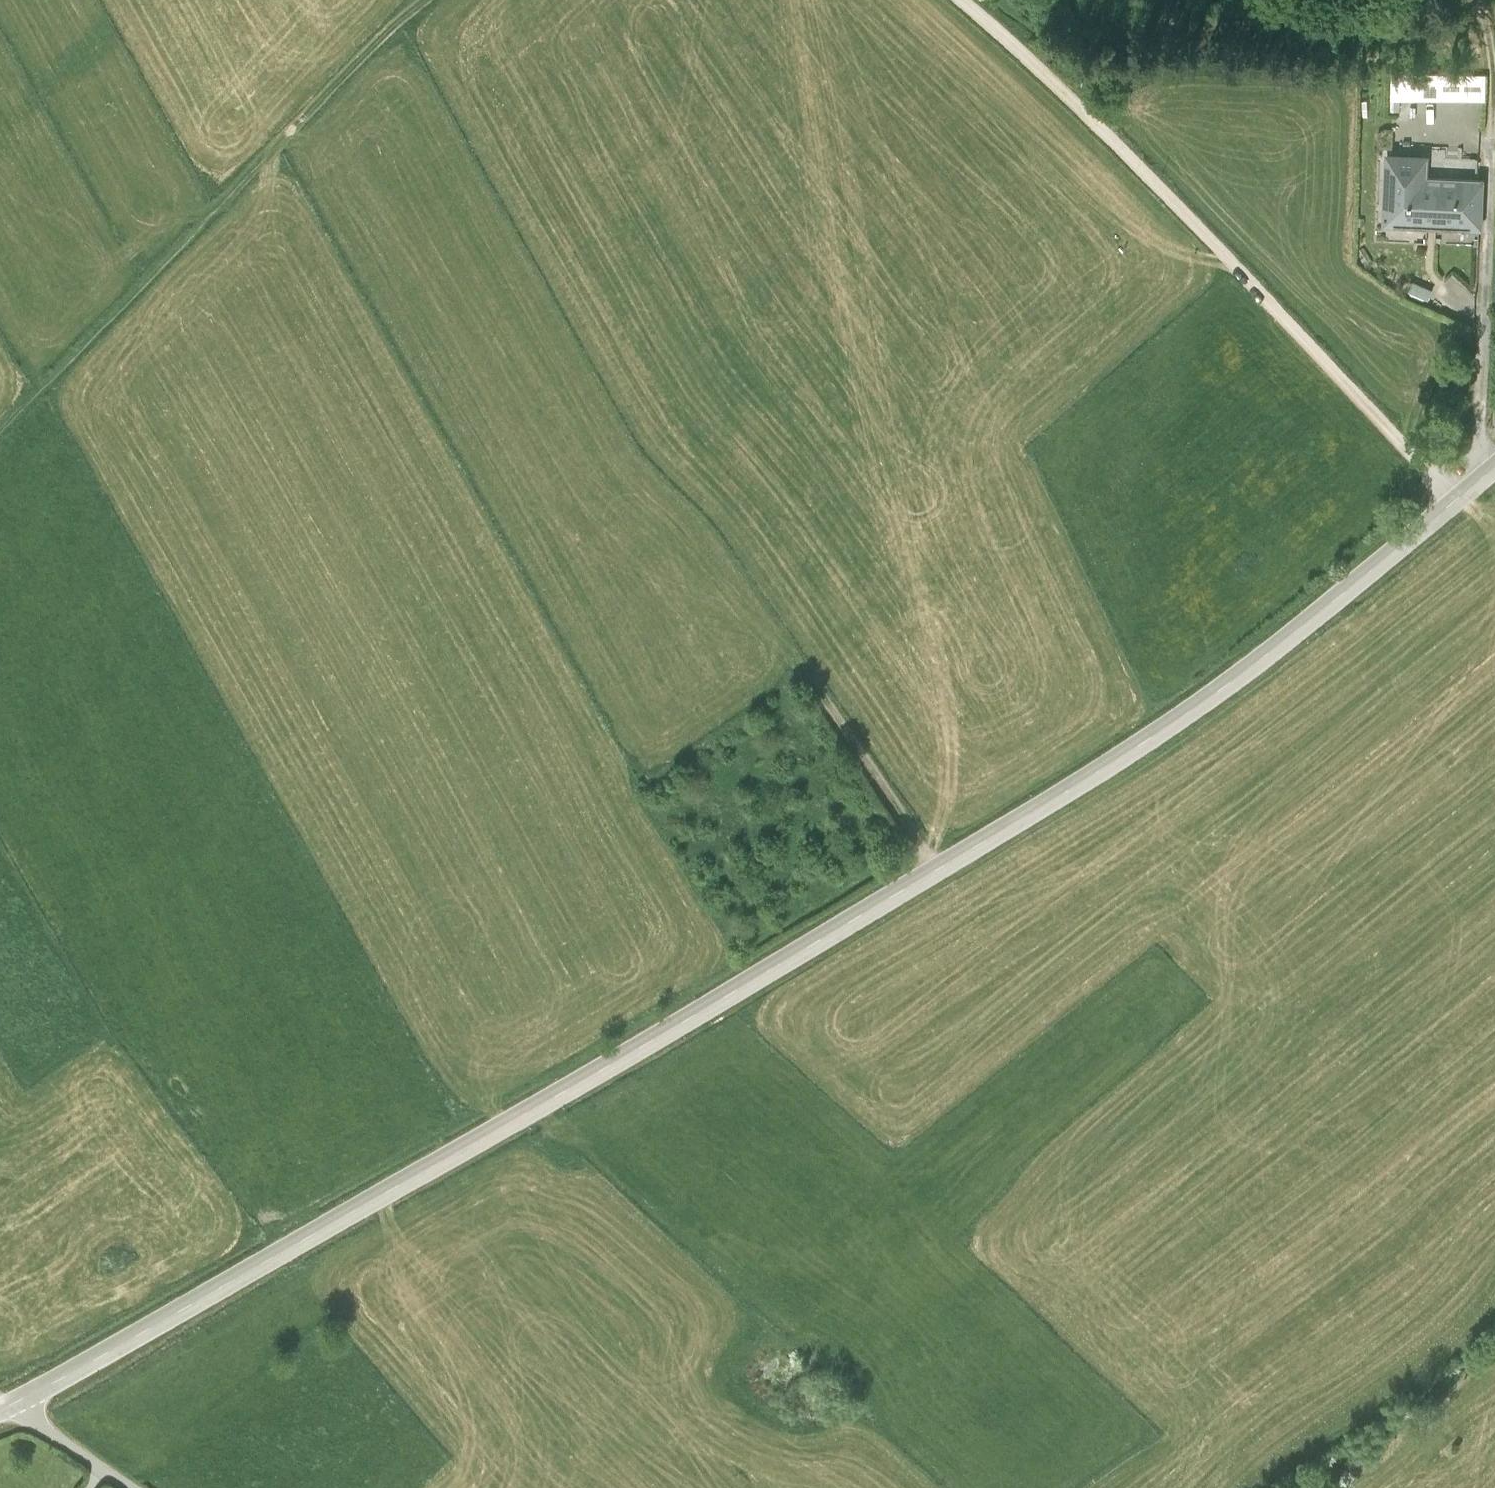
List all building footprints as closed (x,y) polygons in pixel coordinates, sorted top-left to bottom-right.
[(1415,73),(1402,73),(1401,94),(1415,95),(1415,73)] [(1416,76),(1416,100),(1465,100),(1465,76),(1416,76)] [(1458,160),(1396,157),(1393,225),(1456,228),(1458,160)] [(1413,278),(1407,292),(1427,301),(1433,287),(1413,278)]
